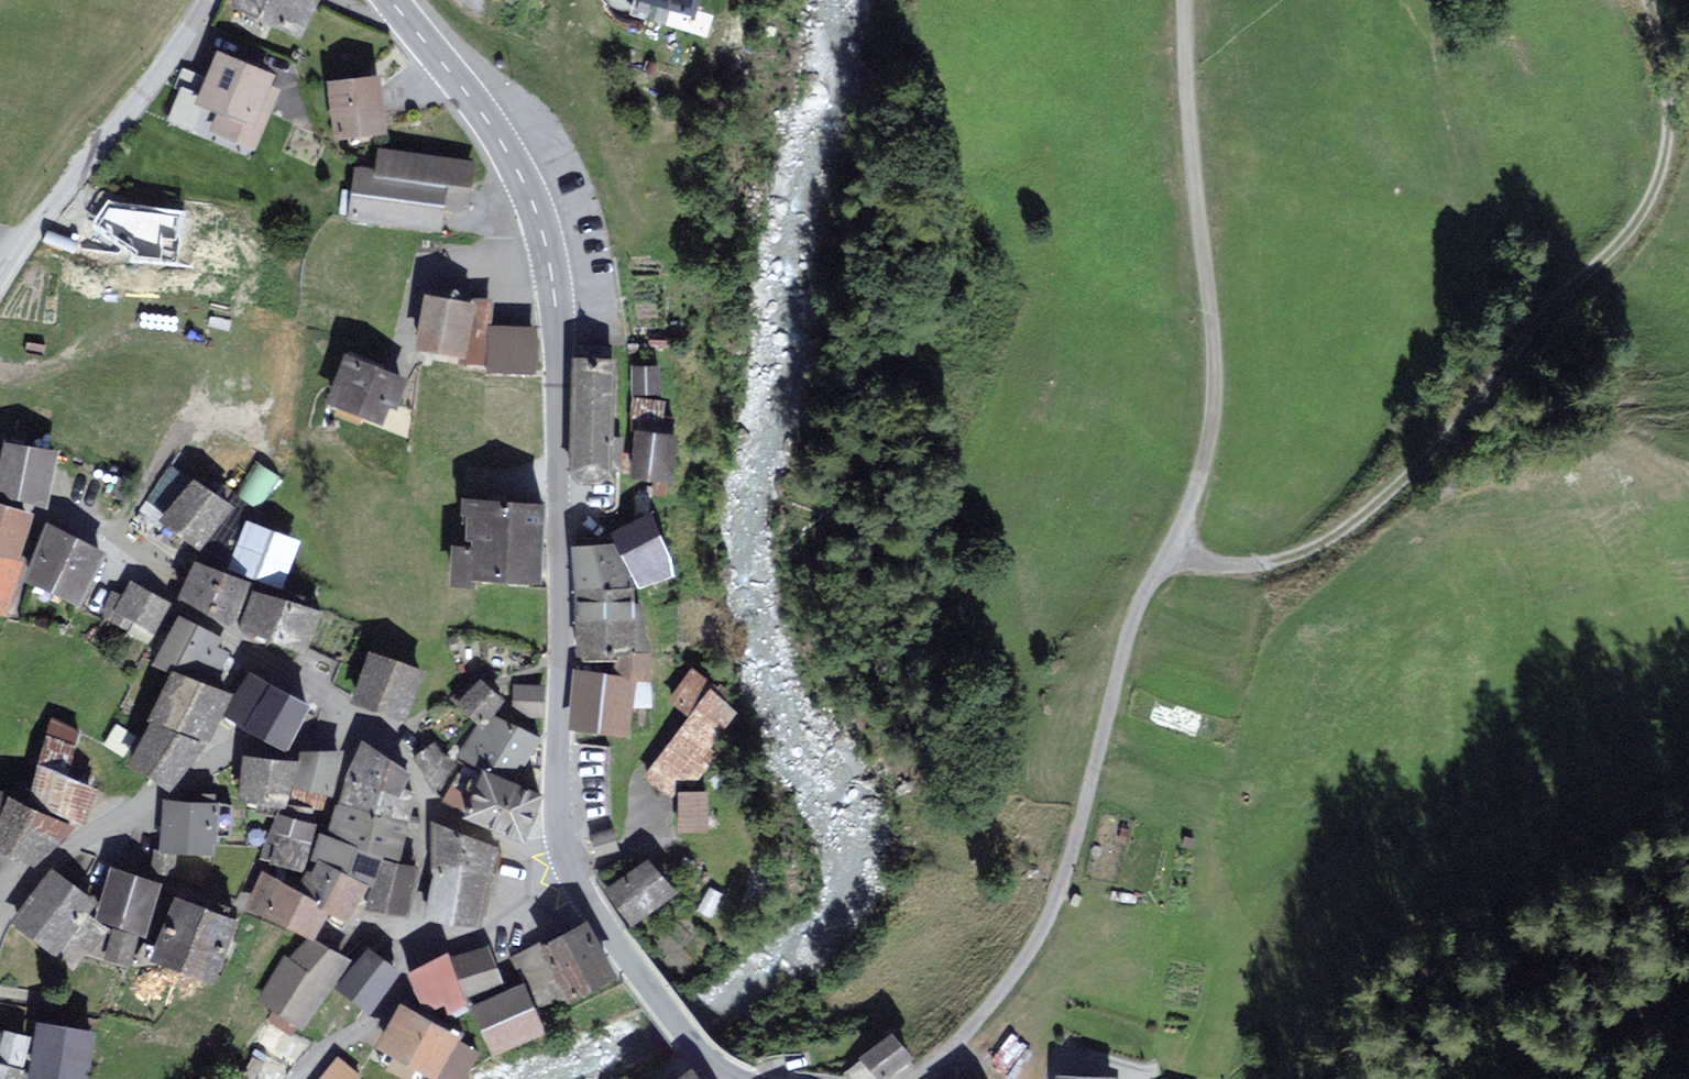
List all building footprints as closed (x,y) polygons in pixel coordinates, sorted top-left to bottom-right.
[(308,0),(238,0),(237,3),(295,29),(308,0)] [(693,9),(695,0),(664,0),(693,9)] [(284,68),(221,42),(197,98),(214,105),(205,126),(252,145),(284,68)] [(383,74),(331,78),(336,131),(387,127),(383,74)] [(473,161),(381,150),(379,169),(358,167),(352,215),(440,226),(442,204),(467,207),(473,161)] [(466,355),(477,301),(426,290),(415,344),(466,355)] [(489,323),(488,371),(538,372),(539,325),(489,323)] [(414,378),(349,353),(332,398),(391,420),(397,404),(404,407),(414,378)] [(573,434),(573,457),(573,462),(574,468),(577,472),(580,476),(585,478),(590,479),(595,479),(600,477),(605,475),(608,471),(610,466),(611,464),(621,464),(622,437),(613,437),(615,359),(575,358),(573,434)] [(656,365),(635,366),(636,390),(658,389),(656,365)] [(663,402),(638,398),(635,417),(660,421),(663,402)] [(674,430),(640,428),(636,469),(671,472),(674,430)] [(8,440),(0,476),(0,487),(45,498),(56,452),(8,440)] [(241,494),(261,509),(285,479),(266,463),(241,494)] [(199,472),(161,516),(202,550),(240,506),(199,472)] [(543,583),(548,501),(460,496),(455,578),(543,583)] [(16,557),(29,513),(0,504),(0,552),(16,557)] [(674,566),(649,515),(619,530),(644,580),(674,566)] [(307,538),(249,516),(231,561),(289,583),(307,538)] [(101,548),(51,526),(30,574),(80,596),(101,548)] [(622,544),(583,543),(582,596),(633,597),(633,582),(621,582),(622,544)] [(16,557),(0,552),(0,607),(5,608),(20,558),(16,557)] [(233,619),(252,579),(202,558),(182,595),(233,619)] [(166,600),(134,581),(119,607),(151,626),(166,600)] [(258,588),(246,624),(309,645),(321,609),(258,588)] [(582,596),(582,615),(632,616),(633,597),(582,596)] [(159,655),(177,665),(210,682),(227,649),(215,643),(219,635),(181,614),(159,655)] [(582,615),(581,653),(618,653),(646,654),(647,616),(632,616),(582,615)] [(373,651),(357,695),(407,713),(423,670),(373,651)] [(646,671),(646,654),(618,653),(618,673),(577,672),(576,724),(630,725),(631,671),(646,671)] [(222,709),(230,693),(210,682),(177,665),(152,712),(156,714),(205,740),(222,709)] [(222,709),(246,722),(269,679),(245,666),(230,693),(222,709)] [(747,709),(694,668),(673,696),(696,715),(652,771),(680,793),(747,709)] [(308,700),(269,679),(246,722),(285,743),(308,700)] [(462,700),(481,719),(502,699),(484,679),(462,700)] [(543,687),(517,686),(516,711),(542,712),(543,687)] [(537,736),(491,711),(472,746),(517,771),(537,736)] [(156,714),(142,739),(133,756),(131,761),(169,784),(205,740),(156,714)] [(80,730),(56,721),(28,799),(81,818),(94,783),(65,772),(80,730)] [(110,743),(133,756),(142,739),(118,727),(110,743)] [(407,770),(362,738),(352,775),(402,788),(403,785),(407,770)] [(455,765),(435,741),(417,757),(437,780),(455,765)] [(327,805),(342,749),(304,751),(292,796),(327,805)] [(291,761),(247,756),(242,795),(286,801),(291,761)] [(540,790),(487,768),(470,810),(523,832),(540,790)] [(403,785),(402,788),(352,775),(346,799),(406,815),(413,788),(403,785)] [(11,793),(0,789),(0,823),(11,793)] [(81,818),(28,799),(11,793),(0,823),(0,844),(35,857),(81,818)] [(707,795),(683,795),(683,826),(706,827),(707,795)] [(385,845),(397,848),(406,815),(346,799),(337,832),(385,845)] [(215,803),(169,801),(167,846),(173,847),(213,849),(215,803)] [(282,801),(278,814),(307,821),(310,809),(292,804),(282,801)] [(309,844),(315,823),(307,821),(278,814),(273,833),(309,844)] [(485,920),(497,849),(444,823),(429,911),(485,920)] [(382,855),(385,845),(337,832),(322,828),(316,854),(378,871),(382,855)] [(592,835),(596,854),(617,849),(613,830),(592,835)] [(266,856),(302,867),(309,844),(273,833),(266,856)] [(172,869),(173,847),(167,846),(157,846),(156,868),(172,869)] [(405,907),(416,864),(382,855),(378,871),(371,898),(405,907)] [(320,861),(305,891),(328,902),(349,912),(364,882),(320,861)] [(612,892),(636,927),(674,901),(650,866),(612,892)] [(158,880),(114,867),(100,915),(144,928),(158,880)] [(57,871),(54,875),(18,918),(73,963),(102,928),(83,912),(93,901),(57,871)] [(252,903),(313,932),(328,902),(305,891),(266,872),(252,903)] [(234,914),(179,894),(158,951),(212,972),(234,914)] [(587,920),(542,943),(568,993),(613,970),(587,920)] [(136,935),(116,930),(109,954),(129,960),(136,935)] [(341,957),(310,939),(297,961),(288,955),(263,997),(304,1021),(341,957)] [(399,967),(370,945),(341,982),(371,1005),(399,967)] [(504,981),(489,945),(453,960),(468,996),(504,981)] [(514,957),(524,980),(537,1007),(563,996),(540,945),(514,957)] [(469,999),(468,996),(453,960),(448,950),(411,966),(427,1006),(446,999),(449,1007),(469,999)] [(497,1048),(545,1026),(537,1007),(524,980),(476,1002),(497,1048)] [(403,999),(379,1042),(435,1072),(458,1029),(424,1010),(403,999)] [(93,1029),(41,1021),(33,1071),(85,1078),(93,1029)] [(3,1031),(0,1046),(0,1060),(21,1065),(28,1035),(4,1029),(3,1031)] [(911,1055),(893,1031),(865,1053),(884,1077),(911,1055)] [(319,1078),(361,1078),(363,1076),(340,1055),(319,1078)] [(21,1065),(0,1060),(0,1078),(18,1078),(21,1065)] [(695,1067),(676,1078),(703,1078),(695,1067)]
